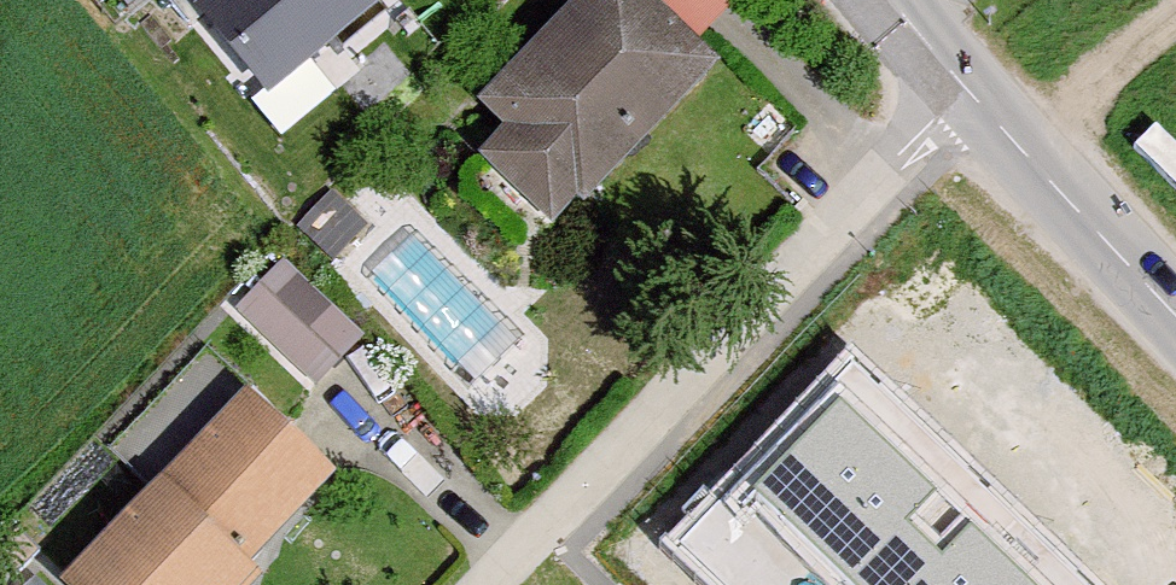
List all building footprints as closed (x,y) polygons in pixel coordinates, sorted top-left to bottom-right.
[(208,0),(165,0),(190,30),(199,23),(191,13),(208,0)] [(364,0),(208,0),(191,13),(199,23),(266,105),(376,15),(364,0)] [(471,96),(502,128),(477,152),(552,227),(716,67),(649,0),(569,0),(471,96)] [(283,263),(234,311),(317,396),(366,348),(283,263)] [(698,584),(1085,584),(848,355),(660,548),(698,584)] [(157,490),(235,560),(319,475),(246,402),(157,490)] [(235,560),(157,490),(148,481),(45,584),(46,584),(235,584),(248,573),(235,560)]
